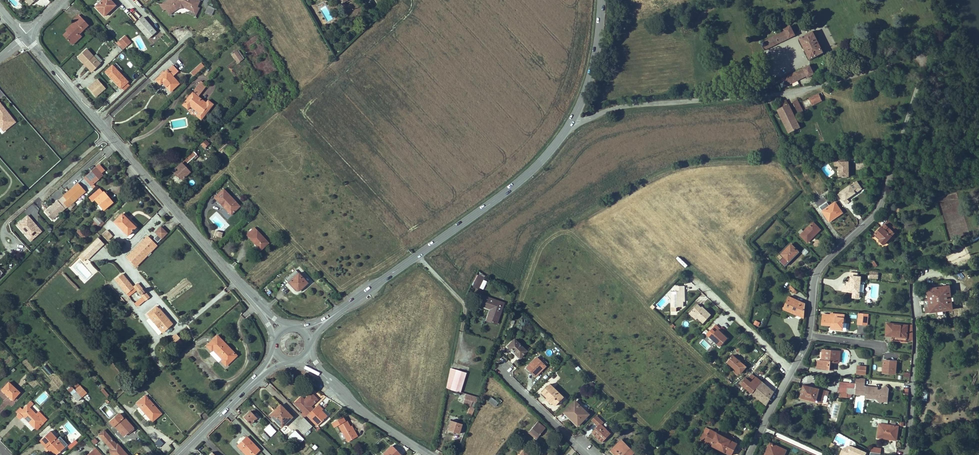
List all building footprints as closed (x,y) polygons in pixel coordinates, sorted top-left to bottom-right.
[(110,0),(103,0),(95,7),(104,16),(115,5),(110,0)] [(173,14),(183,7),(187,7),(194,11),(200,1),(199,0),(172,0),(166,4),(173,14)] [(204,3),(200,1),(194,11),(197,13),(200,8),(204,3)] [(208,6),(205,13),(212,16),(215,8),(208,6)] [(183,7),(173,14),(174,16),(182,11),(188,10),(192,13),(194,11),(187,7),(183,7)] [(79,34),(88,25),(79,15),(74,20),(75,21),(66,30),(67,32),(70,35),(66,39),(71,45),(78,39),(75,36),(79,34)] [(156,32),(143,17),(135,24),(148,38),(156,32)] [(208,43),(223,30),(220,27),(224,25),(223,24),(224,23),(223,22),(223,20),(222,19),(202,35),(208,43)] [(199,28),(205,23),(202,20),(196,24),(199,28)] [(783,41),(791,37),(795,35),(791,26),(785,29),(786,31),(782,32),(761,43),(764,50),(770,47),(783,41)] [(824,52),(814,32),(800,38),(809,59),(810,59),(824,52)] [(125,36),(122,38),(128,45),(131,42),(125,36)] [(128,45),(122,38),(118,41),(124,48),(128,45)] [(102,61),(96,54),(93,57),(86,50),(78,57),(88,68),(89,66),(93,70),(102,61)] [(242,59),(237,52),(233,55),(238,63),(242,59)] [(129,82),(112,64),(104,72),(120,89),(122,88),(124,90),(130,85),(128,83),(129,82)] [(199,72),(204,67),(201,64),(196,68),(199,72)] [(806,76),(807,75),(807,77),(814,74),(810,65),(806,67),(797,71),(779,80),(783,87),(806,76)] [(171,91),(179,84),(172,76),(178,71),(173,66),(167,71),(166,70),(164,73),(161,76),(156,80),(160,84),(162,82),(171,91)] [(95,97),(105,88),(101,84),(99,86),(94,81),(87,88),(95,97)] [(206,103),(198,96),(206,86),(206,85),(201,81),(189,96),(187,99),(182,105),(188,109),(190,107),(198,113),(196,116),(201,120),(204,116),(203,116),(209,108),(209,109),(213,104),(208,100),(206,103)] [(822,101),(819,93),(809,98),(813,105),(822,101)] [(804,111),(798,99),(794,102),(799,113),(804,111)] [(801,127),(787,100),(778,104),(778,105),(780,109),(778,109),(781,115),(790,133),(801,127)] [(0,102),(0,128),(4,132),(16,122),(0,102)] [(190,172),(184,166),(192,159),(193,160),(198,156),(194,152),(173,171),(176,175),(177,174),(182,179),(190,172)] [(834,157),(835,162),(839,162),(839,166),(840,176),(849,177),(849,162),(848,162),(848,157),(834,157)] [(91,186),(102,175),(95,168),(84,178),(91,186)] [(77,183),(46,211),(54,219),(68,205),(69,206),(71,205),(73,208),(77,204),(75,201),(85,192),(77,183)] [(854,183),(838,194),(845,204),(849,201),(847,198),(855,193),(853,191),(858,188),(854,183)] [(107,198),(99,189),(89,198),(93,202),(95,200),(104,210),(112,203),(108,197),(107,198)] [(240,206),(223,189),(215,197),(219,200),(217,201),(223,207),(224,206),(232,214),(240,206)] [(819,207),(825,216),(827,214),(831,220),(837,215),(838,215),(842,213),(835,203),(830,206),(827,202),(819,207)] [(232,214),(224,206),(223,207),(230,215),(232,214)] [(209,218),(219,229),(220,228),(223,232),(230,225),(217,211),(209,218)] [(135,227),(122,214),(114,222),(127,235),(135,227)] [(42,231),(28,215),(16,225),(31,242),(42,231)] [(102,222),(97,216),(93,219),(99,225),(102,222)] [(889,219),(888,220),(898,229),(899,228),(889,219)] [(881,239),(879,241),(884,244),(898,229),(888,220),(882,227),(875,234),(881,239)] [(801,234),(800,235),(808,242),(817,232),(820,229),(813,222),(803,232),(801,234)] [(167,233),(161,227),(155,233),(161,239),(167,233)] [(268,243),(254,228),(247,235),(261,249),(268,243)] [(112,236),(107,230),(102,235),(107,240),(112,236)] [(88,240),(80,231),(78,233),(85,242),(88,240)] [(140,248),(149,238),(147,236),(127,257),(129,259),(140,248)] [(145,252),(149,249),(155,244),(149,238),(140,248),(129,259),(134,264),(145,253),(145,252)] [(88,260),(103,244),(97,239),(82,254),(88,260)] [(136,266),(157,246),(155,244),(149,249),(145,252),(145,253),(134,264),(136,266)] [(798,251),(791,244),(781,254),(789,261),(798,251)] [(949,265),(968,262),(966,246),(955,248),(956,252),(947,254),(949,265)] [(300,290),(302,288),(300,287),(307,282),(296,270),(286,279),(286,280),(295,290),(296,290),(298,291),(299,291),(300,290)] [(134,288),(122,274),(115,280),(126,294),(134,288)] [(479,289),(485,278),(478,275),(473,286),(479,289)] [(843,285),(843,291),(858,293),(860,277),(856,277),(851,276),(850,286),(843,285)] [(930,312),(952,309),(949,282),(943,283),(940,284),(938,284),(934,284),(927,285),(928,289),(927,289),(929,301),(931,300),(931,302),(929,303),(930,312)] [(145,292),(142,289),(138,284),(134,287),(138,292),(141,295),(145,300),(149,297),(145,292)] [(676,307),(683,306),(683,301),(683,291),(684,291),(684,285),(675,286),(675,291),(671,291),(671,314),(677,314),(676,307)] [(128,296),(135,290),(134,288),(126,294),(128,296)] [(496,324),(504,303),(482,295),(480,302),(491,306),(491,308),(493,309),(489,321),(496,324)] [(805,304),(789,296),(783,309),(804,318),(805,304)] [(491,308),(491,306),(480,302),(479,305),(490,309),(486,320),(489,321),(493,309),(491,308)] [(701,308),(698,304),(689,313),(693,317),(695,315),(698,318),(704,323),(711,315),(702,307),(701,308)] [(172,324),(159,309),(159,310),(156,307),(147,314),(150,317),(150,318),(162,332),(172,324)] [(823,314),(823,322),(835,323),(834,329),(843,330),(844,315),(831,313),(831,315),(823,314)] [(886,336),(897,337),(898,334),(907,335),(908,325),(887,323),(886,336)] [(715,326),(707,334),(711,337),(720,346),(728,338),(722,333),(715,326)] [(174,343),(180,338),(176,333),(170,338),(174,343)] [(237,356),(217,335),(206,346),(211,351),(213,349),(222,360),(221,361),(226,366),(237,356)] [(526,351),(514,340),(508,346),(510,348),(509,349),(518,359),(526,351)] [(823,350),(822,361),(818,360),(818,369),(830,370),(830,367),(834,367),(835,362),(836,351),(823,350)] [(728,362),(730,364),(736,357),(733,355),(728,362)] [(526,367),(530,371),(531,370),(536,375),(545,366),(536,357),(526,367)] [(746,367),(736,357),(730,364),(732,366),(739,372),(740,373),(746,367)] [(889,361),(884,360),(883,372),(896,373),(896,363),(889,362),(889,361)] [(460,392),(466,373),(468,374),(470,368),(468,367),(466,373),(451,368),(448,380),(447,388),(454,390),(459,392),(460,392)] [(746,388),(756,377),(752,374),(747,379),(746,378),(741,383),(746,388)] [(756,377),(746,388),(752,393),(761,382),(756,377)] [(857,378),(856,385),(858,386),(864,386),(865,386),(866,378),(857,378)] [(761,382),(752,393),(767,405),(774,392),(761,382)] [(19,393),(9,383),(2,390),(13,400),(19,393)] [(551,384),(542,393),(549,399),(548,400),(552,404),(553,403),(556,405),(564,397),(551,384)] [(828,396),(829,391),(804,385),(800,398),(822,403),(824,395),(828,396)] [(856,389),(855,395),(865,396),(866,386),(865,386),(864,386),(863,393),(858,392),(858,386),(856,385),(856,389)] [(888,396),(889,394),(883,387),(880,389),(878,389),(878,387),(866,386),(865,396),(865,398),(877,399),(881,403),(883,401),(888,396)] [(87,393),(85,391),(82,387),(77,392),(82,398),(87,393)] [(104,388),(101,391),(106,398),(109,396),(104,388)] [(318,399),(321,396),(314,388),(311,391),(318,399)] [(13,400),(2,390),(1,391),(11,402),(13,400)] [(82,398),(77,392),(72,395),(78,402),(82,398)] [(311,393),(305,399),(306,399),(305,401),(304,400),(301,397),(295,403),(303,412),(301,414),(303,417),(304,418),(307,415),(308,414),(312,410),(310,407),(317,400),(311,393)] [(478,397),(466,393),(463,403),(475,406),(478,397)] [(161,414),(145,395),(137,404),(146,414),(147,413),(150,416),(149,417),(152,421),(161,414)] [(496,406),(498,402),(490,397),(488,401),(496,406)] [(589,414),(575,401),(565,412),(569,416),(570,415),(574,419),(573,420),(578,425),(589,414)] [(47,421),(39,412),(36,415),(30,408),(33,405),(30,402),(26,405),(27,406),(17,416),(32,431),(35,428),(41,422),(43,424),(47,421)] [(108,419),(113,415),(106,405),(100,409),(108,419)] [(280,405),(274,411),(275,412),(271,416),(271,417),(282,427),(292,417),(280,405)] [(320,412),(318,410),(321,408),(318,405),(312,410),(308,414),(311,417),(310,418),(317,426),(327,416),(321,411),(320,412)] [(247,414),(244,417),(250,424),(256,418),(258,421),(261,418),(256,413),(254,416),(251,412),(248,415),(247,414)] [(132,426),(124,417),(123,418),(119,414),(110,422),(114,426),(115,426),(124,436),(127,433),(126,431),(132,426)] [(304,418),(303,417),(295,426),(303,434),(304,433),(307,435),(310,431),(308,429),(312,426),(304,418)] [(342,417),(331,423),(334,427),(338,425),(347,442),(358,436),(356,433),(354,434),(350,427),(347,420),(345,421),(342,417)] [(598,426),(592,432),(602,442),(611,433),(602,424),(600,423),(602,421),(600,419),(595,424),(598,426)] [(459,434),(462,424),(452,421),(449,431),(459,434)] [(545,428),(537,422),(528,432),(536,438),(545,428)] [(879,423),(877,435),(892,438),(892,439),(896,440),(899,426),(879,423)] [(270,424),(263,430),(270,437),(276,431),(270,424)] [(707,428),(700,440),(730,454),(732,454),(737,444),(737,443),(737,442),(737,440),(736,439),(734,442),(717,433),(707,428)] [(295,430),(289,436),(298,446),(304,440),(295,430)] [(50,431),(40,441),(46,447),(45,448),(52,454),(56,454),(65,448),(57,439),(50,431)] [(118,444),(117,445),(104,431),(99,435),(112,450),(109,452),(112,454),(127,454),(118,444)] [(269,438),(264,432),(261,435),(267,440),(269,438)] [(67,445),(60,437),(57,439),(65,448),(67,445)] [(259,450),(246,437),(237,446),(246,454),(254,454),(259,450)] [(69,449),(78,443),(76,439),(67,446),(69,449)] [(154,443),(159,448),(164,443),(159,439),(154,443)] [(616,454),(618,454),(619,454),(631,454),(634,452),(622,440),(611,451),(616,454)] [(770,443),(765,454),(784,454),(786,450),(770,443)] [(867,453),(851,446),(849,452),(842,449),(839,454),(866,454),(867,453)] [(383,454),(384,454),(400,454),(395,450),(394,451),(390,447),(383,454)]
